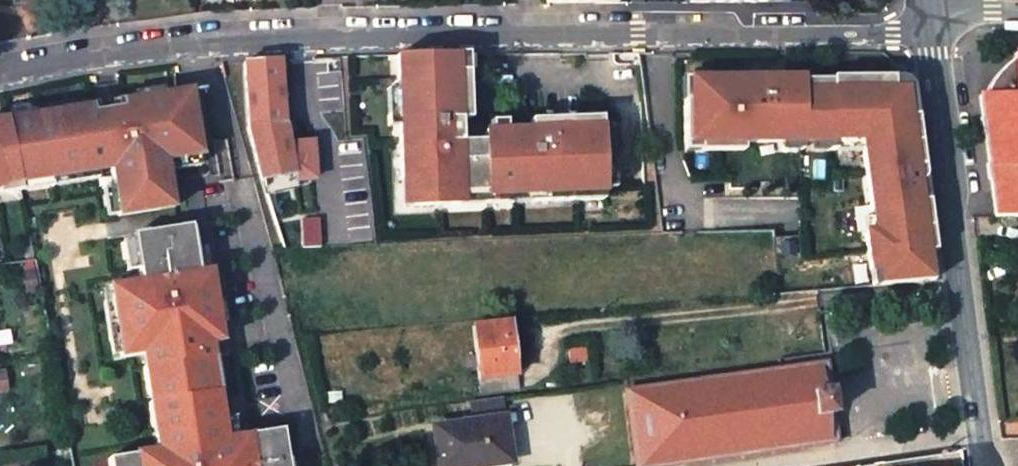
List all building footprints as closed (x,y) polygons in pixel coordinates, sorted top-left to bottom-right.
[(1013,55),(1013,59),(1011,61),(1003,66),(995,75),(989,83),(988,86),(985,92),(983,96),(977,97),(993,218),(1017,218),(1017,55),(1013,55)] [(459,56),(399,56),(399,90),(400,127),(400,181),(406,181),(406,196),(411,196),(411,206),(457,204),(457,194),(529,191),(529,202),(601,199),(601,188),(613,188),(606,118),(569,119),(569,123),(553,124),(553,120),(529,121),(529,130),(483,132),(483,142),(460,142),(459,120),(469,120),(469,104),(465,104),(466,93),(470,93),(470,73),(459,73),(459,56)] [(245,118),(267,195),(298,188),(298,182),(315,180),(312,143),(299,144),(297,123),(294,123),(292,101),(280,102),(278,60),(229,63),(238,98),(245,97),(245,118)] [(875,268),(877,287),(928,283),(925,254),(932,253),(926,202),(918,203),(915,184),(918,183),(920,181),(922,178),(922,175),(914,117),(906,118),(903,92),(891,88),(890,75),(829,76),(829,79),(782,80),(782,82),(763,82),(763,78),(687,79),(687,101),(681,101),(682,144),(831,141),(831,139),(860,138),(861,150),(871,230),(862,231),(866,269),(875,268)] [(903,92),(906,118),(914,117),(911,92),(910,85),(906,80),(904,78),(902,77),(897,75),(890,75),(891,88),(903,92)] [(92,105),(5,119),(17,182),(20,182),(31,180),(108,165),(116,216),(171,208),(167,170),(165,160),(196,155),(207,154),(198,89),(120,101),(121,107),(93,112),(92,105)] [(399,90),(389,90),(390,127),(400,127),(399,90)] [(5,119),(0,120),(0,185),(17,182),(5,119)] [(297,123),(299,144),(312,143),(311,122),(297,123)] [(831,139),(831,141),(831,149),(861,150),(860,138),(831,139)] [(213,142),(217,182),(231,181),(227,140),(213,142)] [(167,170),(197,166),(196,155),(165,160),(167,170)] [(31,180),(20,182),(22,192),(33,190),(31,180)] [(406,181),(400,181),(400,207),(411,206),(411,196),(406,196),(406,181)] [(19,189),(17,182),(0,185),(0,192),(19,189)] [(457,194),(457,204),(529,202),(529,191),(457,194)] [(279,429),(235,436),(224,438),(221,418),(211,357),(226,355),(222,327),(211,329),(205,289),(211,288),(208,270),(195,272),(188,225),(130,234),(131,238),(135,270),(137,281),(106,286),(109,302),(115,301),(121,340),(115,341),(118,357),(150,352),(152,366),(165,448),(154,449),(133,453),(133,454),(106,459),(107,465),(285,465),(279,429)] [(126,271),(135,270),(131,238),(121,240),(126,271)] [(875,268),(866,269),(868,288),(877,287),(875,268)] [(478,381),(516,376),(509,322),(471,327),(475,356),(477,367),(478,381)] [(586,359),(585,347),(566,350),(568,362),(586,359)] [(464,358),(466,369),(477,367),(475,356),(464,358)] [(818,365),(809,366),(813,392),(827,390),(823,361),(818,361),(818,365)] [(796,368),(796,364),(789,365),(789,368),(764,372),(763,368),(757,369),(758,373),(732,377),(732,373),(725,374),(726,377),(705,381),(704,377),(698,378),(698,382),(673,385),(673,381),(667,382),(668,386),(625,391),(635,465),(664,465),(679,464),(679,465),(685,465),(685,463),(708,460),(709,463),(715,462),(715,459),(736,456),(737,459),(742,458),(742,456),(768,452),(768,455),(774,454),(774,451),(798,448),(798,451),(805,450),(805,447),(820,445),(817,418),(831,416),(827,390),(813,392),(809,366),(796,368)] [(154,449),(165,448),(152,366),(141,367),(154,449)] [(517,389),(516,376),(478,381),(480,394),(517,389)] [(341,393),(327,395),(327,404),(341,403),(341,393)] [(433,428),(438,465),(487,465),(508,463),(503,418),(500,398),(469,403),(472,423),(433,428)] [(831,416),(817,418),(820,445),(828,444),(829,447),(835,446),(831,416)] [(221,418),(224,438),(235,436),(232,417),(221,418)]
